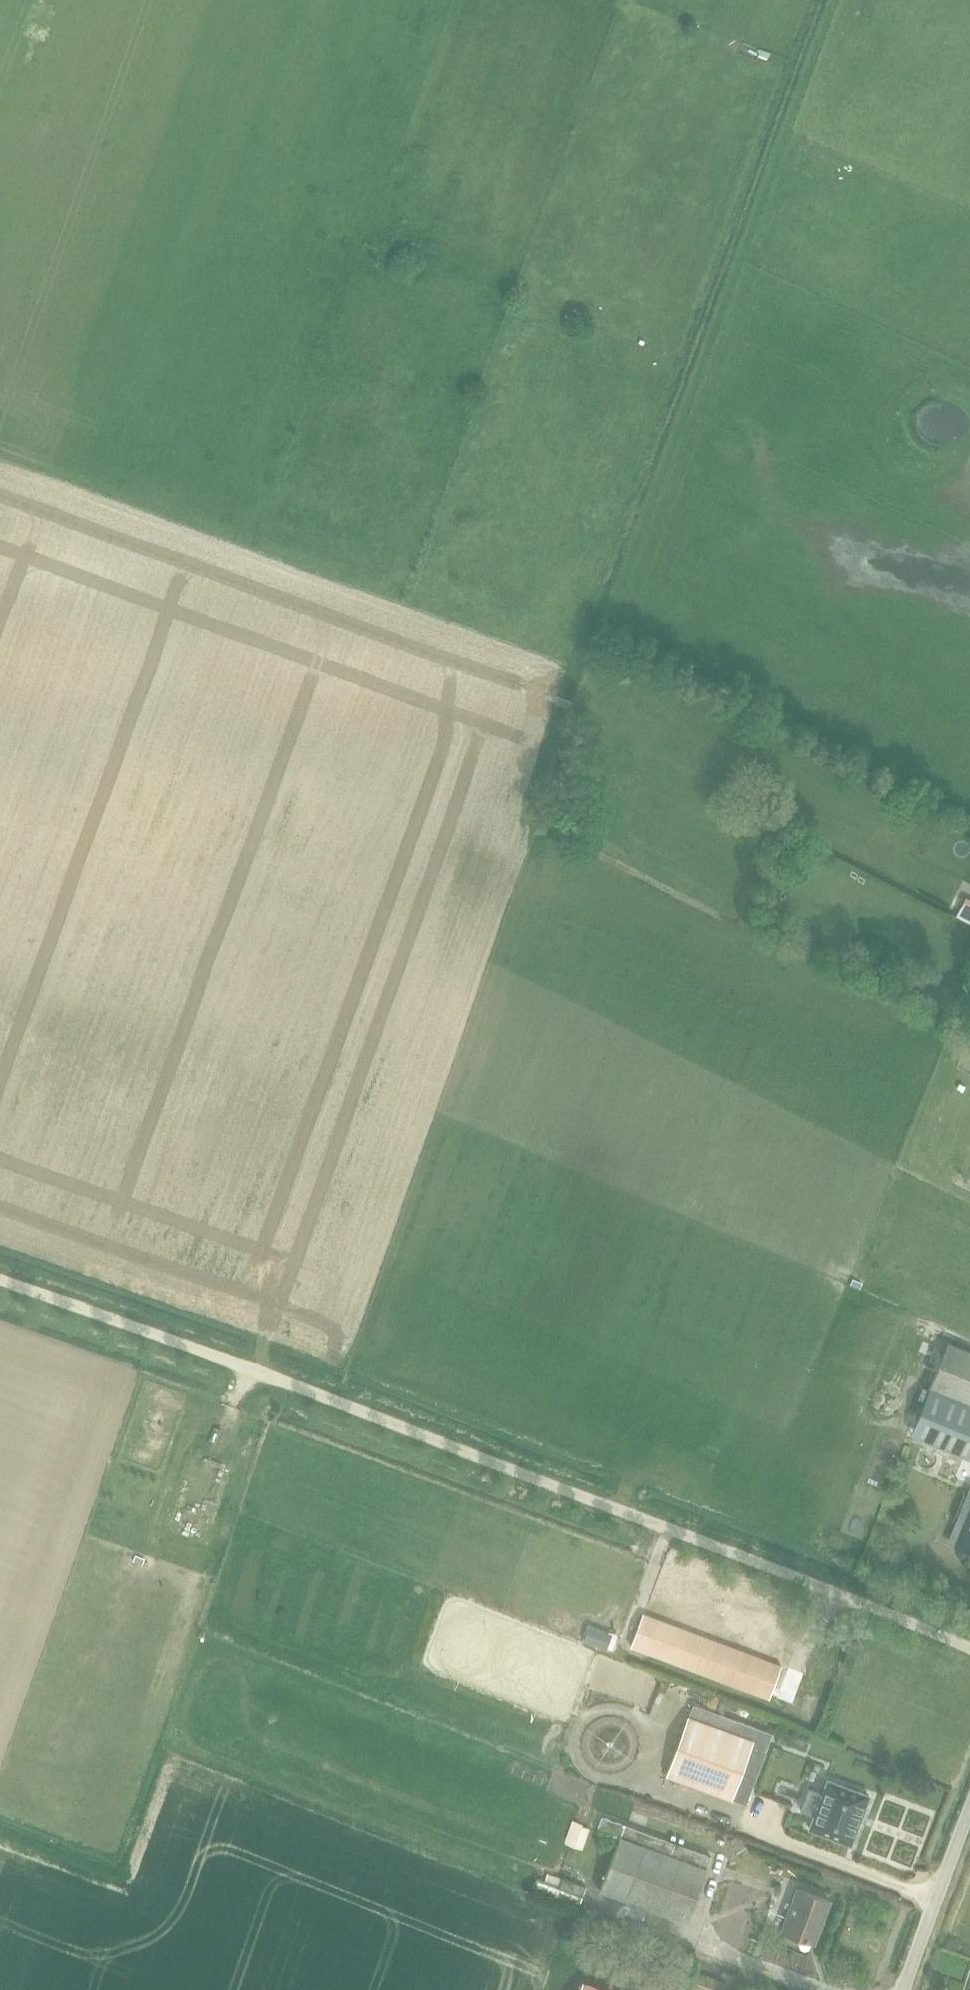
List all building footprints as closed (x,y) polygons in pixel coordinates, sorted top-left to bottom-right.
[(969,923),(969,900),(966,898),(956,916),(969,923)] [(929,1386),(911,1432),(969,1457),(969,1350),(947,1341),(929,1386)] [(938,1476),(946,1459),(928,1451),(921,1469),(938,1476)] [(969,1521),(966,1520),(956,1544),(969,1550),(969,1517),(969,1521)] [(769,1697),(781,1665),(643,1613),(631,1646),(769,1697)] [(746,1804),(772,1733),(693,1704),(689,1716),(688,1715),(666,1774),(674,1777),(717,1793),(746,1804)] [(809,1785),(817,1766),(803,1760),(795,1779),(809,1785)] [(828,1779),(809,1827),(851,1843),(869,1794),(828,1779)] [(686,1921),(711,1856),(602,1816),(597,1830),(619,1838),(600,1890),(686,1921)] [(585,1828),(575,1825),(568,1843),(579,1847),(585,1828)] [(547,1871),(544,1879),(560,1885),(563,1876),(547,1871)] [(814,1941),(829,1899),(797,1887),(781,1929),(814,1941)] [(725,1983),(688,1968),(682,1983),(699,1989),(723,1989),(725,1983)] [(582,1980),(578,1989),(606,1989),(582,1980)]
